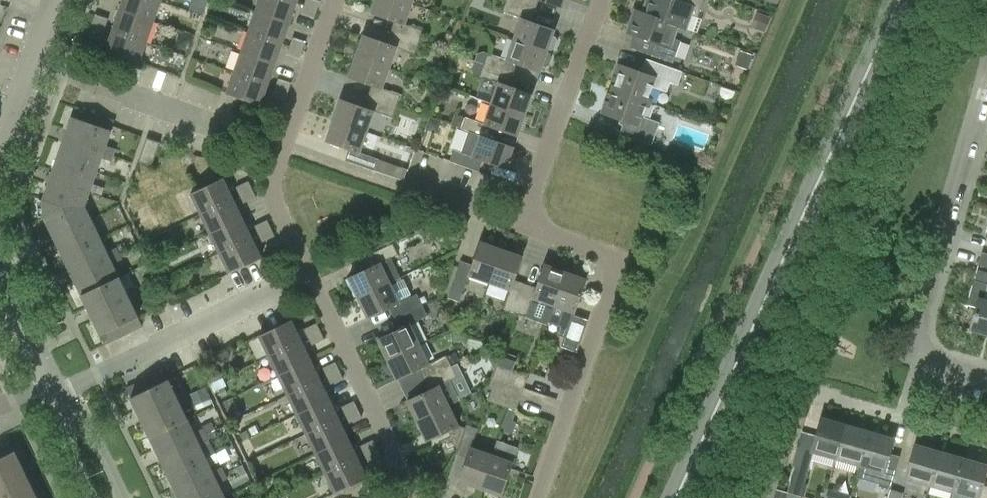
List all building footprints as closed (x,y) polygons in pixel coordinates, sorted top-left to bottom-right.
[(120,9),(154,20),(161,0),(123,0),(120,9)] [(292,0),(259,0),(256,10),(289,22),(296,2),(292,0)] [(317,9),(320,1),(317,0),(305,0),(304,4),(317,9)] [(419,42),(423,30),(404,23),(411,3),(402,0),(375,0),(371,12),(398,22),(394,33),(419,42)] [(556,36),(552,35),(554,29),(527,19),(531,9),(506,0),(502,11),(521,17),(514,39),(547,50),(548,48),(551,49),(555,47),(557,40),(556,36)] [(531,9),(534,0),(506,0),(531,9)] [(679,0),(650,0),(645,12),(645,14),(675,24),(683,27),(688,13),(698,17),(704,0),(679,0)] [(317,9),(304,4),(301,13),(314,18),(317,9)] [(154,20),(120,9),(113,29),(146,41),(154,20)] [(681,40),(671,36),(675,24),(645,14),(645,12),(637,9),(629,32),(656,41),(651,54),(673,62),(681,40)] [(289,22),(256,10),(249,31),(282,42),(289,22)] [(765,32),(771,17),(757,12),(752,27),(765,32)] [(92,22),(106,27),(109,18),(96,13),(92,22)] [(106,27),(92,22),(90,30),(103,35),(106,27)] [(135,60),(139,62),(146,41),(113,29),(106,50),(135,60)] [(282,42),(249,31),(241,51),(275,63),(282,42)] [(389,68),(396,46),(415,53),(419,42),(394,33),(391,44),(363,34),(356,56),(389,68)] [(290,45),(303,50),(306,42),(292,37),(290,45)] [(546,52),(547,50),(514,39),(507,59),(488,52),(485,51),(477,53),(474,61),(483,64),(508,73),(512,61),(540,71),(542,64),(545,66),(549,64),(551,56),(550,53),(546,52)] [(303,50),(290,45),(286,54),(300,59),(303,50)] [(275,63),(241,51),(234,72),(268,83),(275,63)] [(372,97),(396,106),(401,94),(382,87),(389,68),(356,56),(349,76),(376,86),(372,97)] [(646,58),(641,71),(619,63),(610,88),(647,101),(652,86),(668,91),(670,82),(678,85),(682,71),(646,58)] [(491,102),(491,103),(524,115),(524,114),(532,93),(504,83),(508,73),(483,64),(474,61),(472,66),(477,74),(480,75),(498,82),(491,102)] [(268,83),(234,72),(227,93),(231,94),(260,105),(268,83)] [(275,86),(288,91),(291,82),(278,77),(275,86)] [(288,91),(275,86),(272,94),(285,99),(288,91)] [(660,121),(642,115),(647,101),(610,88),(601,113),(623,120),(619,133),(652,145),(660,121)] [(333,120),(366,132),(374,110),(393,117),(396,106),(372,97),(368,108),(341,98),(333,120)] [(486,136),(490,125),(517,135),(524,115),(491,103),(484,123),(465,116),(461,128),(469,130),(486,136)] [(96,171),(102,157),(111,160),(115,148),(106,144),(112,126),(115,120),(75,106),(57,158),(96,171)] [(359,151),(366,132),(333,120),(326,140),(353,150),(349,161),(374,170),(378,158),(359,151)] [(506,167),(513,146),(486,136),(469,130),(461,151),(454,149),(450,160),(474,169),(478,158),(506,167)] [(152,165),(160,141),(147,137),(138,160),(152,165)] [(85,205),(96,171),(57,158),(43,198),(85,205)] [(201,213),(233,197),(223,177),(191,193),(201,213)] [(240,194),(252,188),(248,180),(236,186),(240,194)] [(252,188),(240,194),(244,202),(256,196),(252,188)] [(210,232),(242,217),(233,197),(201,213),(210,232)] [(62,254),(100,236),(85,205),(43,198),(43,199),(44,216),(62,254)] [(220,252),(251,237),(242,217),(210,232),(220,252)] [(259,233),(271,227),(267,219),(255,225),(259,233)] [(271,227),(259,233),(263,241),(275,235),(271,227)] [(82,294),(119,276),(113,263),(122,259),(119,252),(116,247),(107,251),(100,236),(62,254),(82,294)] [(251,237),(220,252),(229,272),(261,257),(251,237)] [(469,274),(489,281),(501,248),(480,241),(471,268),(459,264),(451,289),(448,297),(459,301),(462,293),(469,274)] [(348,277),(358,297),(401,277),(391,257),(398,253),(393,242),(369,254),(374,264),(348,277)] [(515,312),(524,287),(513,283),(522,256),(501,248),(489,281),(510,289),(503,308),(515,312)] [(982,251),(978,264),(986,267),(986,253),(982,251)] [(553,304),(565,271),(544,264),(535,291),(524,287),(515,312),(526,316),(526,317),(546,325),(547,322),(553,304)] [(573,315),(574,312),(586,278),(565,271),(553,304),(547,322),(560,327),(557,334),(565,337),(562,346),(577,351),(588,321),(573,315)] [(105,343),(143,325),(138,315),(131,302),(140,297),(135,286),(126,290),(119,276),(82,294),(105,343)] [(399,315),(422,304),(423,304),(417,293),(410,296),(409,295),(411,294),(404,279),(402,280),(401,277),(358,297),(368,317),(394,304),(399,315)] [(975,306),(969,329),(986,334),(986,284),(973,280),(967,304),(975,306)] [(388,359),(419,344),(419,343),(410,323),(428,315),(423,304),(422,304),(399,315),(404,326),(378,338),(388,359)] [(269,355),(301,339),(291,319),(259,334),(269,355)] [(308,336),(321,330),(317,322),(304,328),(308,336)] [(321,330),(308,336),(312,344),(325,338),(321,330)] [(278,374),(310,359),(301,339),(269,355),(278,374)] [(469,357),(492,346),(468,341),(469,357)] [(428,377),(452,366),(452,365),(447,354),(429,363),(419,343),(419,344),(388,359),(397,378),(423,366),(428,377)] [(288,394),(320,378),(310,359),(278,374),(288,394)] [(327,375),(339,369),(336,361),(323,367),(327,375)] [(492,376),(524,388),(528,375),(496,364),(492,376)] [(448,405),(449,405),(460,399),(450,379),(457,376),(452,365),(452,366),(428,377),(433,387),(407,400),(417,420),(448,405)] [(339,369),(327,375),(331,383),(343,377),(339,369)] [(175,393),(168,378),(167,377),(164,370),(126,388),(150,436),(187,418),(181,405),(190,400),(184,388),(175,393)] [(524,388),(492,376),(489,385),(492,388),(492,389),(520,399),(524,388)] [(297,413),(329,398),(320,378),(288,394),(297,413)] [(520,399),(492,389),(488,400),(516,410),(520,399)] [(306,433),(338,417),(329,398),(297,413),(306,433)] [(346,414),(358,408),(354,400),(342,406),(346,414)] [(448,429),(458,448),(465,427),(458,424),(449,405),(448,405),(417,420),(426,439),(448,429)] [(358,408),(346,414),(350,422),(362,416),(358,408)] [(316,452),(348,437),(338,417),(306,433),(316,452)] [(836,457),(845,424),(820,417),(811,450),(836,457)] [(150,436),(168,475),(206,457),(199,444),(208,439),(203,427),(194,432),(187,418),(150,436)] [(480,487),(492,454),(471,447),(478,428),(466,424),(465,427),(458,448),(469,452),(459,480),(480,487)] [(845,424),(836,457),(859,464),(869,431),(845,424)] [(869,431),(859,464),(884,471),(893,438),(869,431)] [(325,472),(357,456),(348,437),(316,452),(325,472)] [(364,453),(377,447),(373,439),(360,445),(364,453)] [(492,454),(480,487),(501,494),(518,447),(497,440),(492,454)] [(10,441),(0,446),(0,497),(15,497),(33,489),(10,441)] [(929,484),(939,451),(915,444),(906,477),(929,484)] [(377,447),(364,453),(368,461),(381,455),(377,447)] [(939,451),(929,484),(954,491),(963,458),(939,451)] [(357,456),(325,472),(335,492),(367,477),(357,456)] [(221,466),(212,471),(206,457),(168,475),(179,497),(221,497),(225,496),(218,483),(227,478),(221,466)] [(954,491),(978,497),(986,467),(986,465),(963,458),(954,491)] [(787,492),(800,495),(808,468),(795,464),(787,492)] [(829,488),(826,497),(850,497),(851,495),(829,488)] [(903,492),(890,488),(887,497),(902,497),(903,492)] [(33,489),(15,497),(38,497),(33,489)]
